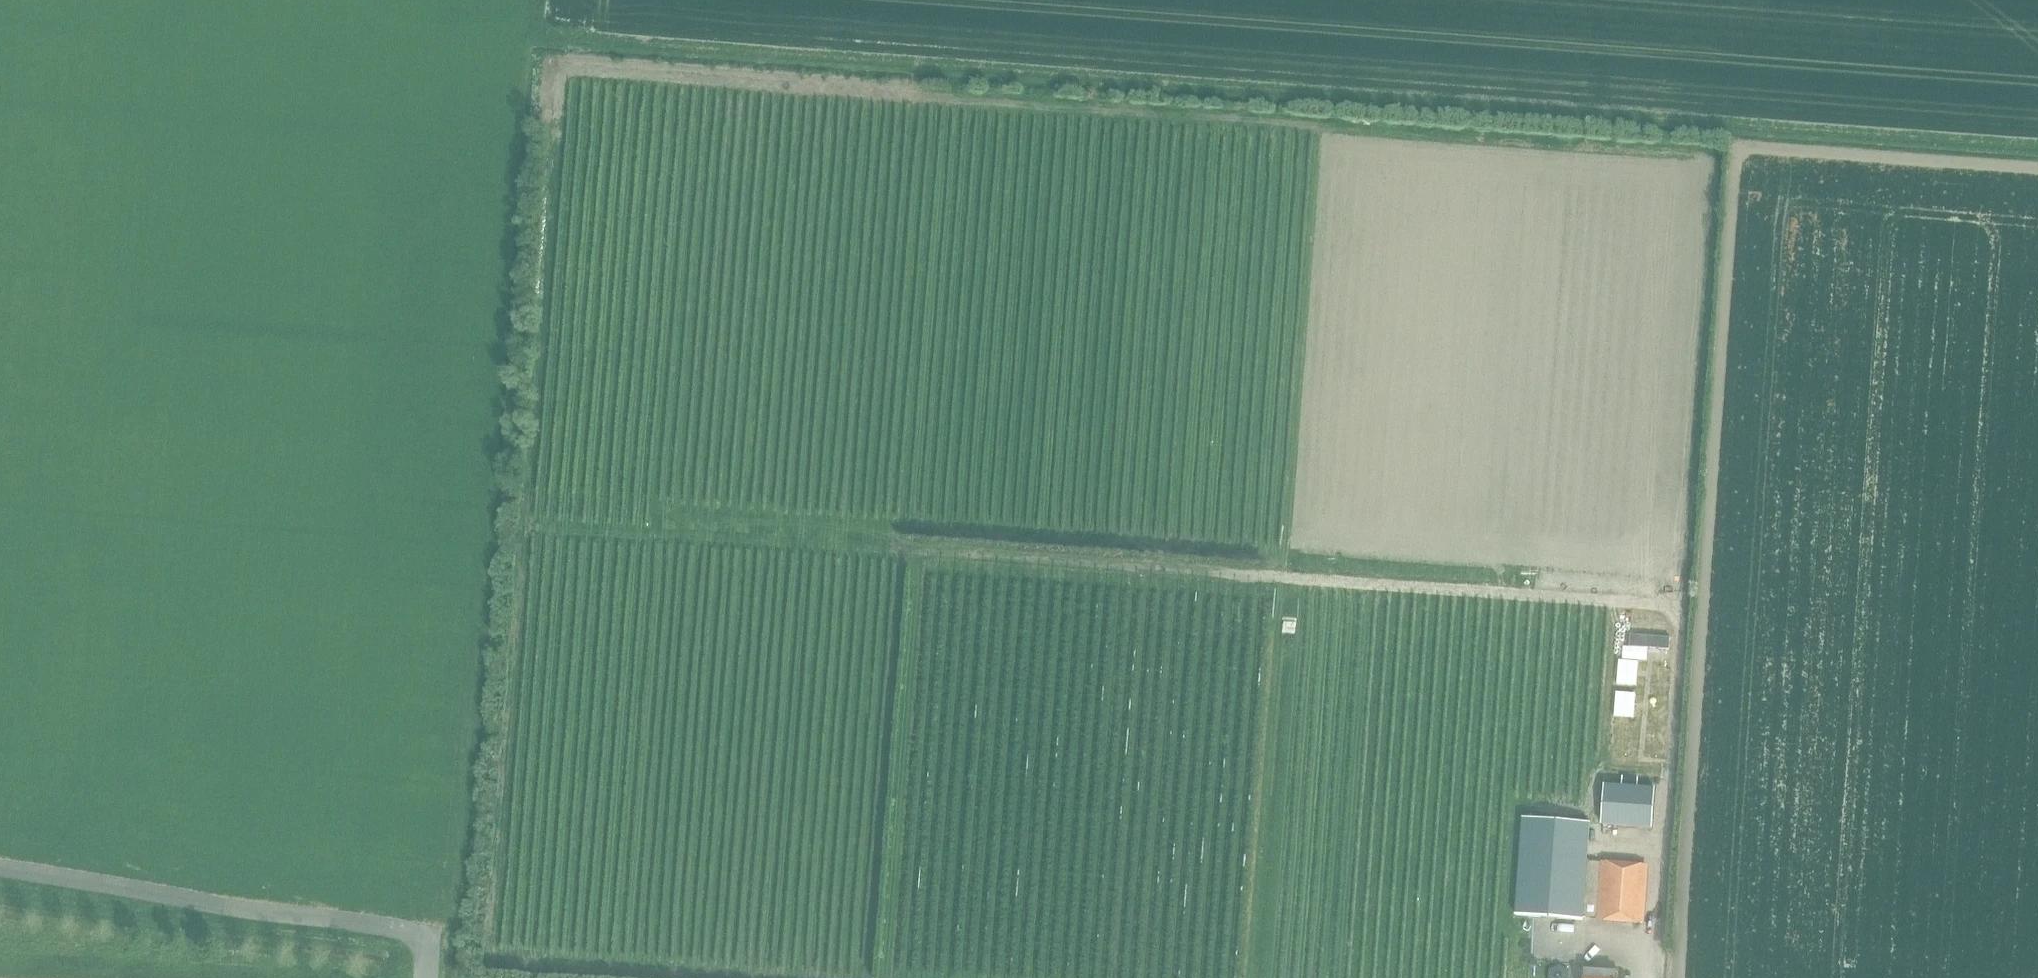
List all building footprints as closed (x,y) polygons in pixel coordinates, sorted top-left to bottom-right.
[(1621,786),(1605,785),(1603,826),(1650,829),(1653,788),(1636,787),(1636,778),(1622,777),(1621,786)] [(1591,825),(1521,820),(1515,916),(1583,921),(1584,918),(1600,919),(1600,920),(1642,923),(1646,865),(1588,861),(1591,825)] [(1569,973),(1569,953),(1545,953),(1545,973),(1569,973)] [(1584,967),(1583,977),(1619,977),(1619,969),(1584,967)]
